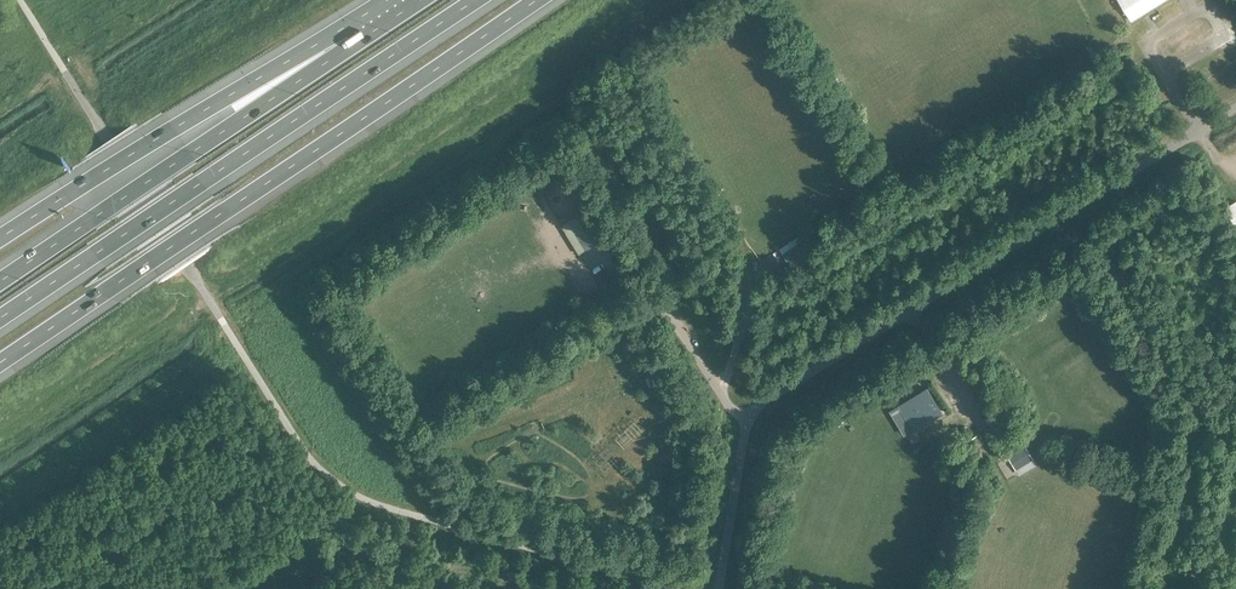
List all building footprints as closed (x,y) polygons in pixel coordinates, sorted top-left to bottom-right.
[(1127,14),(1150,0),(1118,0),(1127,14)] [(1096,52),(1089,56),(1092,61),(1099,57),(1096,52)] [(601,240),(584,211),(567,221),(585,250),(600,241),(601,240)] [(813,259),(803,244),(786,255),(796,271),(813,259)] [(915,412),(908,400),(902,403),(909,416),(915,412)] [(1008,456),(1015,469),(1034,457),(1026,445),(1008,456)]
